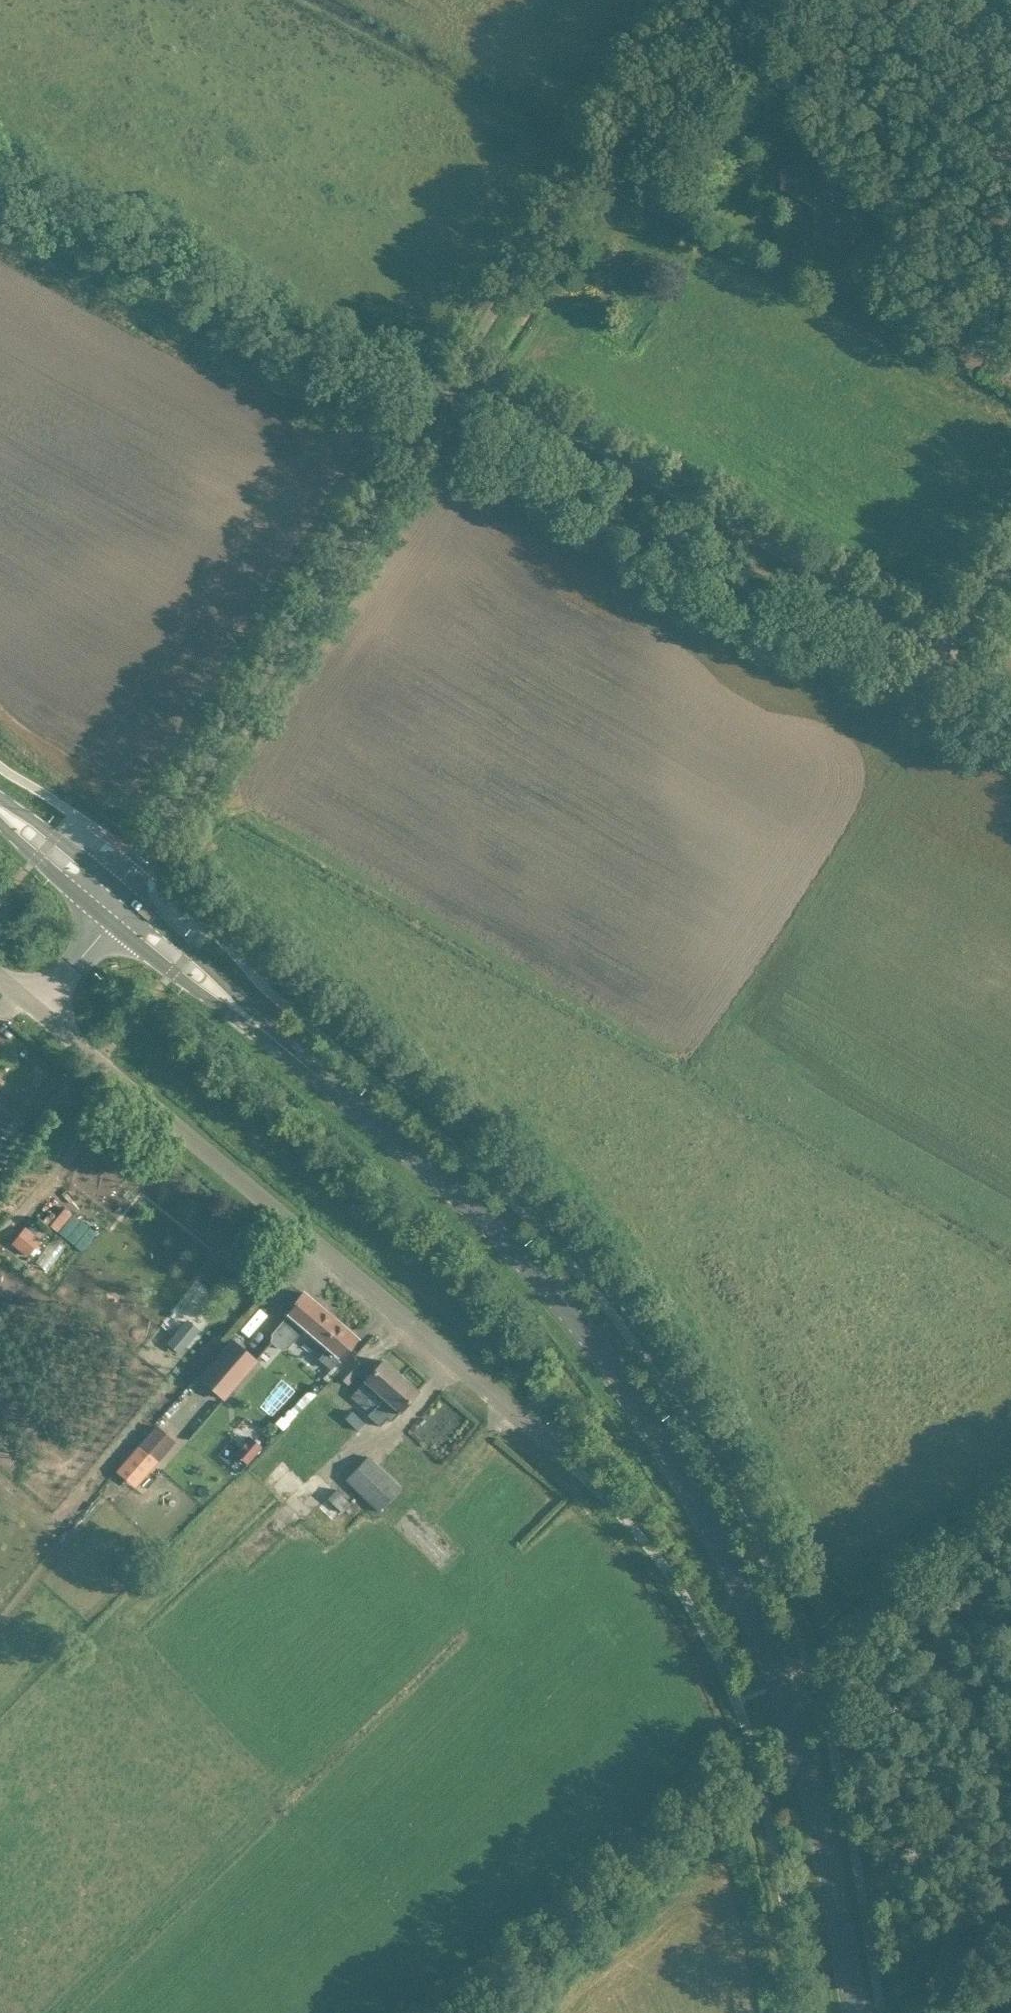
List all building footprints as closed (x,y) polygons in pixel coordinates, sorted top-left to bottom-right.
[(848,243),(856,238),(855,229),(863,224),(863,214),(855,210),(855,201),(830,187),(823,192),(815,188),(814,169),(798,160),(782,171),(783,189),(815,207),(815,225),(823,230),(823,239),(832,243),(840,239),(848,243)] [(12,1119),(0,1109),(0,1133),(12,1119)] [(24,1227),(12,1243),(28,1255),(40,1240),(24,1227)] [(273,1333),(272,1340),(281,1348),(289,1346),(303,1329),(321,1345),(327,1349),(319,1358),(332,1369),(339,1360),(358,1338),(340,1323),(321,1308),(303,1293),(285,1314),(287,1316),(273,1333)] [(244,1327),(256,1340),(273,1325),(261,1312),(244,1327)] [(197,1379),(223,1401),(257,1361),(231,1338),(197,1379)] [(348,1363),(340,1372),(337,1375),(348,1384),(356,1374),(363,1381),(381,1398),(400,1376),(382,1360),(371,1373),(353,1357),(348,1363)] [(392,1421),(418,1392),(400,1376),(381,1398),(363,1381),(355,1390),(357,1392),(353,1397),(371,1413),(369,1416),(379,1425),(387,1416),(392,1421)] [(322,1392),(288,1431),(298,1440),(308,1449),(294,1465),(310,1480),(366,1422),(353,1410),(347,1415),(322,1392)] [(155,1424),(115,1471),(135,1488),(175,1441),(158,1426),(155,1424)] [(249,1436),(235,1453),(247,1464),(262,1447),(249,1436)] [(367,1456),(346,1480),(380,1512),(402,1488),(367,1456)] [(319,1507),(334,1521),(352,1503),(336,1489),(319,1507)]
